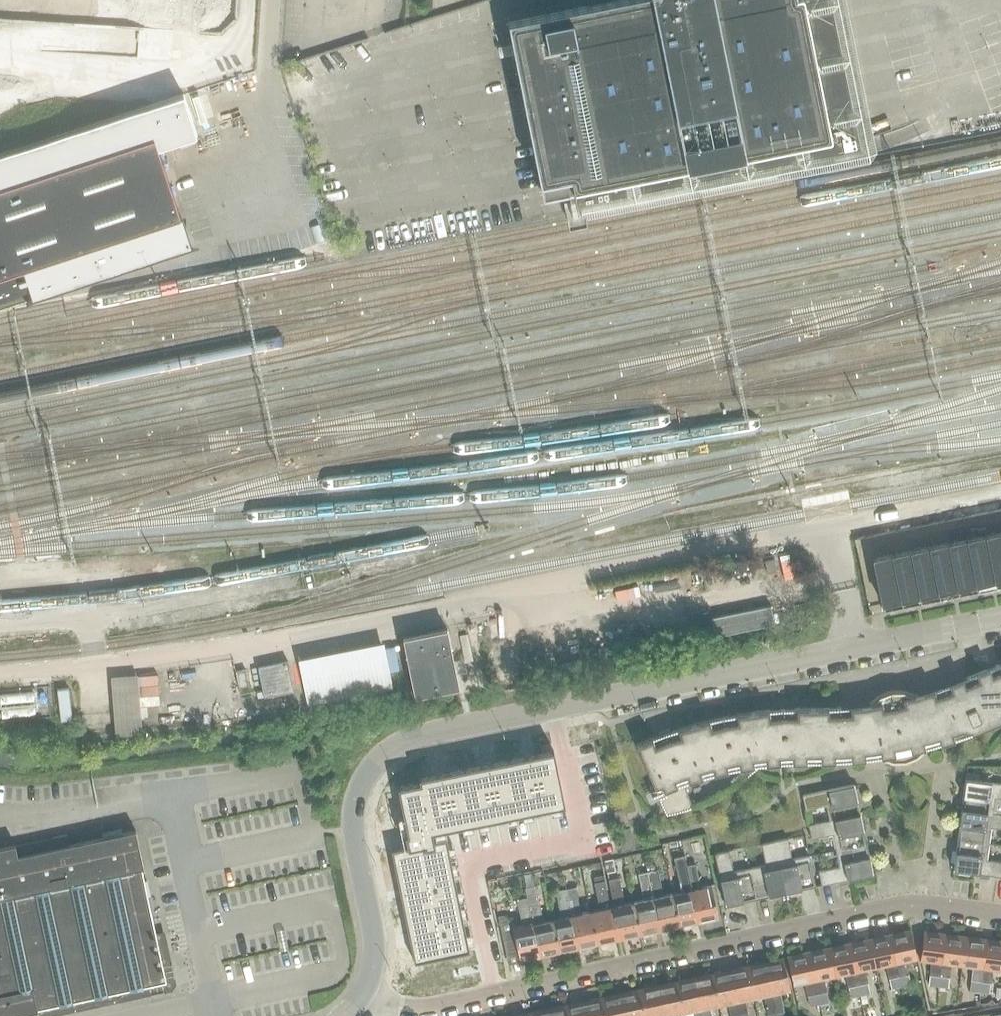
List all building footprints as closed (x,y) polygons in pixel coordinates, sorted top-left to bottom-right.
[(139,10),(138,56),(178,56),(179,0),(0,0),(0,7),(139,10)] [(509,21),(510,29),(511,29),(511,30),(522,87),(527,112),(531,133),(538,168),(544,195),(568,190),(573,189),(579,217),(580,217),(574,188),(829,136),(802,0),(599,0),(575,8),(509,21)] [(27,99),(57,94),(54,75),(24,80),(27,99)] [(10,304),(33,296),(128,264),(188,244),(187,242),(180,217),(166,177),(158,151),(157,147),(186,138),(196,135),(183,95),(144,107),(0,154),(0,307),(10,304)] [(986,535),(997,589),(1000,588),(1000,532),(986,535)] [(986,535),(967,539),(978,593),(996,589),(996,591),(997,591),(997,589),(986,535)] [(967,539),(948,543),(959,597),(977,593),(978,595),(978,593),(967,539)] [(948,543),(929,547),(940,601),(958,597),(959,599),(960,599),(959,597),(948,543)] [(929,547),(911,551),(922,604),(939,601),(940,603),(941,603),(940,601),(929,547)] [(911,551),(892,554),(903,608),(921,605),(921,607),(922,607),(921,604),(922,604),(911,551)] [(882,603),(884,611),(884,612),(902,608),(902,611),(903,610),(903,608),(892,554),(874,558),(873,558),(879,586),(878,586),(882,603)] [(775,624),(771,605),(711,617),(713,628),(715,635),(775,624)] [(447,629),(403,638),(413,688),(415,696),(459,687),(458,679),(456,672),(455,665),(454,665),(447,629)] [(384,648),(301,665),(309,705),(392,688),(384,648)] [(292,691),(288,668),(286,661),(259,667),(265,696),(292,691)] [(160,665),(114,668),(118,725),(145,723),(142,684),(161,683),(160,665)] [(810,708),(797,708),(785,708),(772,709),(760,711),(753,711),(752,711),(743,712),(734,714),(723,716),(710,719),(697,722),(684,726),(678,728),(668,731),(656,735),(646,739),(636,744),(666,814),(670,814),(676,812),(683,810),(692,807),(684,783),(699,778),(715,773),(730,770),(746,767),(762,764),(778,763),(794,762),(825,761),(844,760),(869,758),(881,757),(892,761),(905,760),(916,756),(925,748),(946,741),(960,737),(963,736),(978,730),(1000,721),(1000,665),(967,677),(931,689),(914,695),(903,691),(891,691),(879,695),(870,704),(859,705),(841,707),(822,708),(810,708)] [(239,686),(249,685),(245,670),(236,671),(239,686)] [(61,721),(73,720),(69,688),(57,689),(61,721)] [(409,847),(392,850),(414,962),(469,951),(447,839),(435,842),(433,832),(565,805),(554,750),(420,777),(421,782),(399,786),(409,835),(406,836),(409,847)] [(1000,798),(1000,783),(966,779),(962,809),(993,814),(993,813),(995,797),(1000,798)] [(802,795),(805,809),(826,805),(829,820),(830,821),(860,814),(854,784),(802,795)] [(626,808),(614,811),(617,827),(629,824),(626,808)] [(993,813),(993,814),(962,809),(958,839),(989,843),(991,827),(1000,828),(1000,814),(993,813)] [(809,824),(811,833),(812,839),(832,834),(836,850),(867,844),(860,814),(830,821),(829,820),(809,824)] [(630,827),(617,830),(622,850),(635,847),(630,827)] [(105,837),(69,845),(67,834),(53,837),(53,838),(58,837),(60,847),(17,855),(15,846),(16,846),(16,845),(0,848),(0,1015),(16,1015),(38,1011),(38,1009),(101,995),(120,991),(119,987),(140,983),(141,987),(166,981),(164,971),(142,868),(144,868),(136,830),(105,837)] [(785,892),(816,886),(809,855),(792,859),(788,838),(774,841),(785,892)] [(958,839),(954,870),(979,873),(979,875),(989,876),(989,875),(1000,876),(1000,862),(987,860),(989,843),(958,839)] [(766,864),(749,868),(756,899),(785,892),(774,841),(761,844),(763,850),(766,864)] [(761,844),(749,846),(750,853),(763,850),(761,844)] [(821,885),(838,881),(838,883),(848,881),(848,879),(873,874),(867,844),(836,850),(839,866),(819,871),(821,885)] [(729,850),(715,853),(726,905),(756,899),(749,868),(733,871),(729,850)] [(674,857),(676,866),(681,891),(672,893),(679,927),(694,924),(694,922),(698,921),(686,865),(686,866),(684,855),(674,857)] [(613,858),(604,860),(607,873),(616,871),(613,858)] [(637,874),(643,899),(634,901),(641,935),(656,932),(655,930),(660,929),(648,872),(646,866),(646,865),(645,865),(645,863),(637,865),(639,874),(637,874)] [(655,864),(646,866),(648,872),(656,870),(655,864)] [(712,885),(702,887),(700,887),(695,864),(686,865),(698,921),(703,920),(704,922),(718,919),(718,917),(712,885)] [(664,895),(658,870),(656,870),(648,872),(660,929),(665,928),(665,930),(679,927),(672,893),(664,895)] [(617,938),(615,929),(603,874),(593,876),(594,883),(599,909),(591,910),(598,945),(612,942),(612,940),(617,938)] [(609,880),(619,928),(621,938),(628,936),(630,938),(641,935),(634,901),(627,903),(625,892),(621,893),(618,878),(609,880)] [(565,882),(566,889),(578,947),(583,946),(584,948),(598,945),(591,910),(581,913),(575,887),(573,880),(565,882)] [(528,897),(540,955),(545,954),(545,956),(559,953),(552,919),(543,921),(538,895),(535,884),(525,887),(527,897),(528,897)] [(562,917),(552,919),(559,953),(574,950),(574,948),(578,947),(566,889),(556,891),(562,917)] [(518,952),(520,959),(521,961),(536,958),(535,956),(540,955),(528,897),(527,897),(518,899),(524,925),(513,928),(512,922),(504,914),(498,916),(500,925),(507,954),(518,952)] [(911,931),(890,935),(899,977),(909,975),(906,962),(915,960),(917,959),(917,957),(911,931)] [(924,932),(920,959),(931,960),(929,976),(940,977),(945,934),(924,932)] [(945,934),(940,977),(949,978),(951,963),(962,964),(966,937),(945,934)] [(890,935),(870,940),(876,968),(886,966),(889,979),(899,977),(890,935)] [(966,937),(962,964),(972,966),(970,981),(981,983),(987,940),(966,937)] [(870,940),(849,944),(858,986),(868,984),(865,971),(875,968),(876,968),(870,940)] [(981,983),(990,984),(992,968),(1000,969),(1000,942),(987,940),(981,983)] [(849,944),(829,948),(835,977),(845,975),(848,988),(858,986),(849,944)] [(829,948),(809,953),(818,994),(827,992),(824,979),(835,977),(829,948)] [(809,953),(788,957),(790,967),(794,986),(804,983),(807,997),(818,994),(809,953)] [(786,968),(784,958),(771,961),(771,963),(767,964),(767,962),(765,962),(777,1015),(786,1015),(780,991),(790,989),(786,968)] [(747,966),(754,997),(763,995),(768,1015),(777,1015),(765,962),(764,962),(764,964),(760,965),(760,963),(747,966)] [(753,997),(754,997),(747,966),(735,968),(736,970),(732,971),(731,969),(730,970),(739,1015),(748,1015),(744,999),(753,997)] [(719,1005),(728,1003),(731,1015),(739,1015),(730,970),(729,970),(729,972),(725,973),(724,971),(712,973),(719,1005)] [(694,977),(703,1015),(711,1015),(709,1007),(719,1005),(712,973),(700,976),(700,978),(696,979),(696,977),(694,977)] [(909,975),(899,977),(901,987),(911,984),(909,975)] [(929,976),(927,985),(938,986),(940,977),(929,976)] [(683,1012),(692,1010),(693,1015),(703,1015),(694,977),(693,977),(693,979),(689,980),(689,978),(677,981),(683,1012)] [(899,977),(889,979),(891,989),(901,987),(899,977)] [(940,977),(938,986),(944,987),(947,987),(949,978),(940,977)] [(665,1015),(675,1015),(674,1014),(683,1012),(677,981),(665,984),(665,986),(661,986),(660,985),(659,985),(665,1015)] [(970,981),(969,990),(980,991),(981,983),(970,981)] [(981,983),(980,991),(989,993),(990,984),(981,983)] [(868,984),(858,986),(860,995),(870,993),(868,984)] [(659,985),(658,985),(658,987),(654,988),(653,986),(641,989),(647,1015),(665,1015),(659,985)] [(858,986),(848,988),(850,997),(860,995),(858,986)] [(637,989),(625,992),(625,994),(621,995),(620,993),(619,993),(624,1015),(643,1015),(637,989)] [(827,992),(818,994),(820,1004),(829,1002),(827,992)] [(619,993),(618,994),(618,996),(614,996),(613,995),(601,997),(605,1015),(624,1015),(619,993)] [(818,994),(807,997),(809,1006),(820,1004),(818,994)] [(584,1001),(587,1015),(605,1015),(601,997),(589,1000),(590,1002),(585,1003),(585,1001),(584,1001)] [(584,1001),(582,1001),(583,1003),(578,1004),(578,1002),(565,1005),(568,1015),(587,1015),(584,1001)] [(565,1005),(554,1007),(554,1009),(550,1010),(549,1008),(548,1009),(550,1015),(568,1015),(565,1005)]
